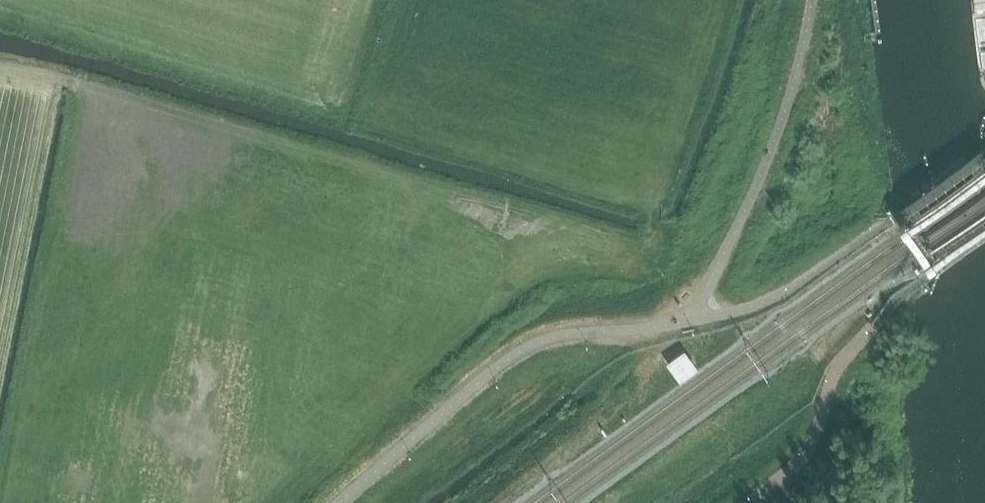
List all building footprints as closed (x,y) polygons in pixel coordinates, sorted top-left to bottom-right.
[(684,349),(667,363),(676,377),(679,380),(680,381),(698,368),(697,367),(694,363),(684,349)]
